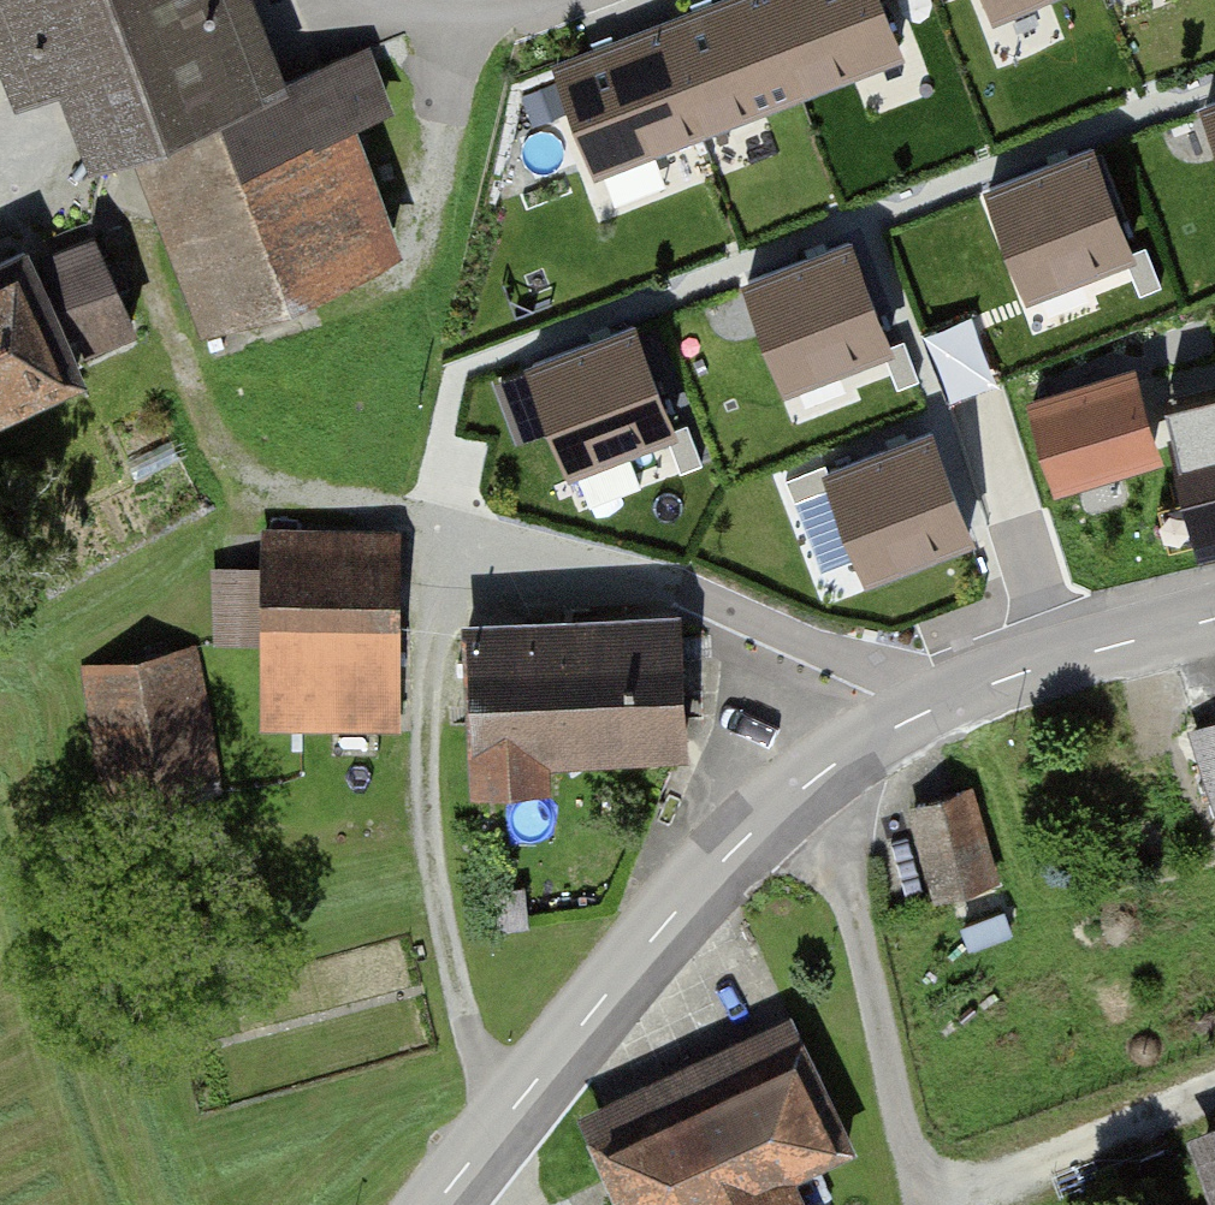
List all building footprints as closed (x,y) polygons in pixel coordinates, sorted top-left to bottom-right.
[(61,106),(243,36),(229,0),(20,0),(61,106)] [(658,25),(698,124),(797,85),(763,0),(723,0),(658,25)] [(798,86),(897,46),(878,0),(764,0),(798,86)] [(996,10),(1022,0),(992,0),(996,10)] [(655,27),(556,66),(596,165),(695,126),(655,27)] [(336,63),(142,147),(228,342),(421,258),(336,63)] [(1089,150),(991,189),(1030,288),(1129,248),(1089,150)] [(850,244),(751,283),(791,382),(889,343),(850,244)] [(0,285),(0,425),(110,377),(59,260),(0,285)] [(631,326),(532,365),(572,464),(670,425),(631,326)] [(1127,373),(1031,404),(1056,482),(1152,451),(1127,373)] [(1172,429),(1198,537),(1214,533),(1214,419),(1172,429)] [(928,434),(829,473),(869,572),(967,532),(928,434)] [(406,542),(266,537),(260,730),(399,735),(406,542)] [(257,586),(220,587),(222,636),(258,635),(257,586)] [(677,619),(480,629),(487,768),(683,759),(677,619)] [(111,773),(222,757),(205,642),(94,659),(111,773)] [(1202,719),(1214,765),(1214,716),(1202,719)] [(1008,879),(984,786),(916,804),(941,897),(1008,879)] [(574,1123),(611,1204),(722,1204),(864,1142),(809,1018),(574,1123)] [(1193,1138),(1214,1200),(1214,1130),(1193,1138)] [(768,1204),(825,1204),(816,1184),(768,1204)]
